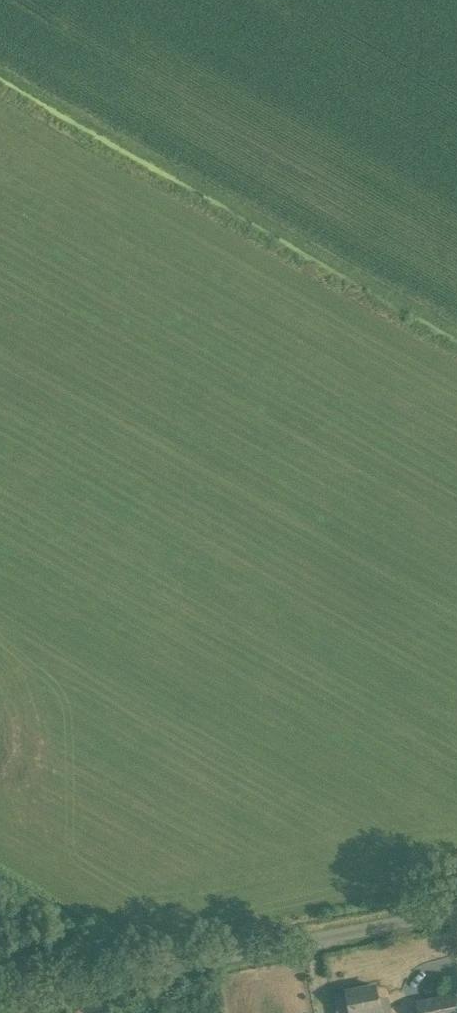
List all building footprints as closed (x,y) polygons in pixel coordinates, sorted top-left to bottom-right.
[(377,986),(348,991),(348,992),(335,994),(338,1012),(391,1012),(390,1007),(381,1008),(377,986)] [(455,993),(416,1001),(419,1012),(456,1012),(456,1002),(455,993)]
